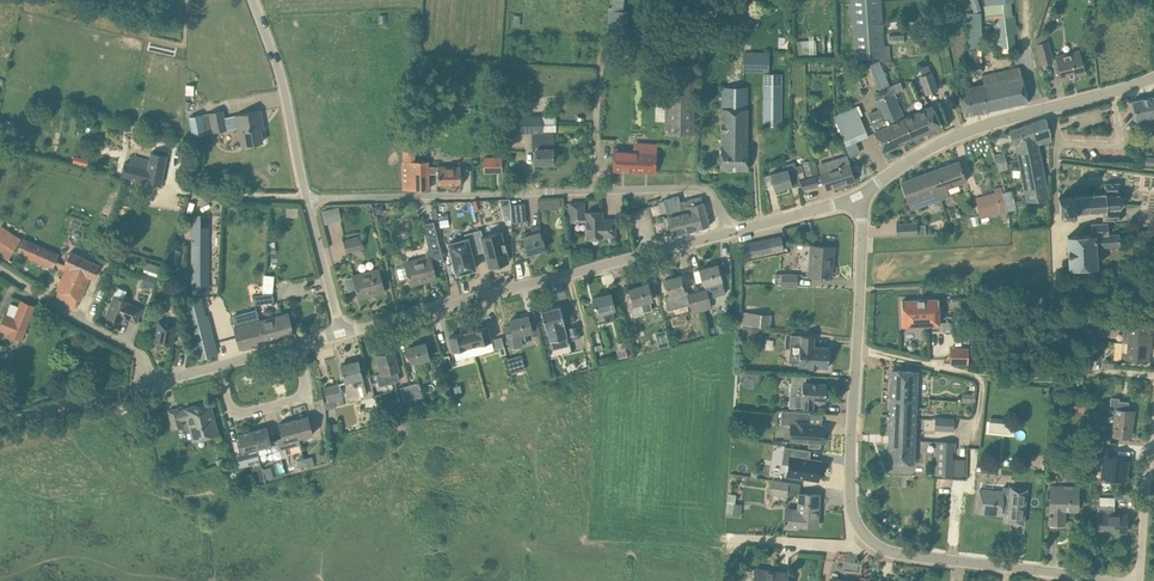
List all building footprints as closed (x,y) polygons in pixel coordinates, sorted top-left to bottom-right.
[(855,60),(885,57),(881,0),(851,0),(855,60)] [(717,2),(707,2),(708,17),(717,16),(717,2)] [(609,9),(607,38),(627,39),(628,4),(615,4),(615,9),(609,9)] [(982,12),(968,13),(969,49),(983,48),(982,12)] [(1046,35),(1036,38),(1042,64),(1053,61),(1046,35)] [(797,50),(814,48),(813,38),(796,40),(797,50)] [(1075,75),(1085,73),(1079,50),(1056,56),(1062,80),(1075,77),(1075,75)] [(769,52),(745,51),(744,72),(764,72),(765,126),(782,126),(782,73),(768,72),(769,52)] [(982,61),(971,61),(971,73),(982,73),(982,61)] [(696,64),(667,64),(666,135),(695,135),(696,64)] [(928,66),(917,70),(927,94),(939,90),(931,71),(930,72),(928,66)] [(965,115),(1028,101),(1022,75),(1021,76),(1019,67),(982,75),(984,84),(960,89),(965,115)] [(890,85),(872,93),(878,109),(868,113),(875,131),(874,131),(883,151),(911,139),(906,128),(901,130),(897,121),(899,120),(895,110),(900,108),(890,85)] [(748,169),(748,146),(748,108),(748,89),(722,88),(722,108),(721,146),(720,169),(748,169)] [(1132,100),(1137,123),(1138,123),(1137,119),(1151,117),(1153,128),(1153,96),(1132,100)] [(856,106),(834,115),(846,145),(868,135),(856,106)] [(941,126),(936,115),(932,106),(904,118),(900,108),(895,110),(899,120),(897,121),(901,130),(906,128),(911,139),(941,126)] [(213,132),(227,129),(223,110),(210,113),(213,132)] [(264,128),(260,110),(236,115),(242,145),(263,141),(261,129),(264,128)] [(206,133),(203,113),(188,116),(192,136),(206,133)] [(554,162),(553,131),(556,131),(556,115),(505,116),(506,133),(533,132),(533,149),(536,149),(537,163),(554,162)] [(1017,150),(1038,144),(1050,140),(1050,132),(1045,118),(1010,130),(1014,144),(1015,143),(1017,150)] [(10,120),(4,119),(1,137),(7,138),(10,120)] [(655,173),(656,143),(634,142),(634,149),(614,148),(613,171),(655,173)] [(1027,202),(1048,198),(1038,144),(1017,150),(1027,202)] [(415,151),(403,151),(403,189),(414,188),(414,161),(415,161),(415,151)] [(167,155),(155,153),(151,152),(150,159),(131,155),(129,164),(124,162),(121,175),(145,181),(149,182),(161,184),(167,155)] [(996,154),(999,169),(1006,167),(1004,153),(996,154)] [(88,160),(74,156),(72,163),(86,167),(88,160)] [(854,180),(851,169),(847,156),(819,165),(827,188),(854,180)] [(483,157),(483,172),(502,172),(502,157),(483,157)] [(813,159),(804,161),(807,176),(817,173),(813,159)] [(428,173),(438,173),(438,184),(461,183),(461,166),(438,166),(438,167),(428,167),(428,161),(415,161),(414,161),(414,188),(429,188),(428,173)] [(966,181),(963,172),(959,161),(931,170),(938,191),(937,191),(940,200),(950,196),(947,188),(966,181)] [(789,175),(803,171),(802,165),(795,167),(794,162),(782,165),(783,170),(771,173),(776,189),(792,185),(789,175)] [(912,210),(940,200),(937,191),(938,191),(931,170),(901,181),(912,210)] [(816,176),(800,180),(803,189),(818,185),(816,176)] [(1108,222),(1108,220),(1122,219),(1120,207),(1123,204),(1125,205),(1125,203),(1124,203),(1123,198),(1125,198),(1124,196),(1123,197),(1120,194),(1120,193),(1119,192),(1120,192),(1120,182),(1105,183),(1105,191),(1074,193),(1074,196),(1059,197),(1060,213),(1069,213),(1069,214),(1071,216),(1074,216),(1076,214),(1079,214),(1079,211),(1105,210),(1105,212),(1103,213),(1103,222),(1108,222)] [(996,192),(976,197),(982,219),(1001,213),(1008,212),(1007,209),(1014,207),(1009,190),(1003,192),(1002,187),(995,188),(996,192)] [(664,199),(672,233),(673,234),(709,225),(703,202),(702,202),(701,197),(680,202),(679,196),(664,199)] [(510,199),(499,199),(500,200),(502,209),(511,207),(511,204),(510,200),(510,199)] [(602,211),(587,212),(587,215),(584,215),(584,202),(569,202),(570,221),(585,221),(585,220),(587,220),(587,223),(586,223),(586,230),(587,230),(587,238),(602,237),(602,236),(615,236),(614,219),(602,219),(602,211)] [(525,203),(511,204),(511,207),(512,222),(526,221),(525,203)] [(322,210),(325,224),(334,222),(332,215),(340,213),(338,206),(322,210)] [(470,208),(470,222),(480,222),(480,208),(470,208)] [(209,244),(209,227),(209,215),(192,215),(193,244),(193,293),(209,293),(208,244),(209,244)] [(436,278),(433,266),(444,263),(433,222),(422,225),(428,248),(425,252),(426,257),(405,263),(406,265),(396,267),(399,280),(409,278),(411,284),(411,282),(426,278),(426,281),(436,278)] [(897,236),(918,234),(918,222),(897,224),(897,236)] [(1070,267),(1097,266),(1096,253),(1102,253),(1102,246),(1123,245),(1122,233),(1108,234),(1108,222),(1103,222),(1091,223),(1092,234),(1068,236),(1070,267)] [(533,231),(522,233),(528,253),(546,249),(542,235),(541,235),(539,225),(532,227),(533,231)] [(481,229),(473,231),(479,253),(485,251),(490,267),(494,266),(495,268),(505,265),(504,263),(508,262),(507,258),(510,257),(507,244),(504,244),(500,231),(483,236),(481,229)] [(8,259),(18,243),(0,231),(0,254),(8,259)] [(466,238),(449,243),(454,263),(451,263),(454,272),(456,271),(457,273),(459,273),(460,275),(468,273),(468,270),(475,268),(472,254),(479,253),(473,231),(465,233),(466,238)] [(784,250),(784,247),(781,235),(743,244),(746,258),(784,250)] [(55,298),(76,307),(90,277),(93,278),(100,265),(70,251),(64,264),(56,260),(59,254),(24,238),(17,252),(53,268),(54,264),(65,269),(56,289),(59,290),(55,298)] [(361,239),(345,243),(347,251),(363,247),(361,239)] [(811,245),(809,275),(830,277),(831,259),(833,259),(834,246),(811,245)] [(718,265),(701,269),(705,284),(706,289),(707,289),(709,296),(724,292),(721,280),(722,280),(718,265)] [(348,291),(357,288),(359,298),(360,297),(359,295),(374,291),(375,294),(385,291),(379,269),(344,278),(348,291)] [(145,284),(143,288),(152,291),(158,276),(146,272),(142,283),(145,284)] [(780,273),(780,285),(797,286),(797,274),(780,273)] [(274,276),(265,275),(263,293),(254,295),(255,304),(274,303),(272,293),(274,276)] [(685,292),(683,286),(680,275),(665,279),(673,309),(682,307),(678,293),(685,292)] [(652,299),(651,294),(648,283),(630,288),(634,304),(641,302),(643,311),(652,309),(650,300),(652,299)] [(127,291),(117,287),(114,296),(106,315),(121,321),(124,315),(129,317),(128,319),(137,322),(142,308),(129,303),(129,302),(123,300),(127,291)] [(706,289),(697,292),(702,310),(712,308),(709,296),(707,289),(706,289)] [(693,313),(702,310),(697,292),(688,294),(693,313)] [(615,308),(614,305),(611,293),(593,298),(596,313),(594,313),(596,323),(615,318),(612,309),(615,308)] [(903,325),(915,324),(939,323),(939,299),(902,301),(903,325)] [(0,327),(0,330),(8,333),(8,334),(22,339),(35,306),(21,300),(19,306),(11,303),(7,314),(5,314),(0,327)] [(560,307),(542,311),(545,323),(546,327),(549,337),(550,341),(546,342),(550,358),(572,353),(569,341),(581,337),(578,326),(566,329),(564,322),(563,318),(560,307)] [(236,326),(234,326),(240,348),(265,342),(259,320),(256,309),(247,311),(249,322),(236,326)] [(771,315),(742,311),(741,324),(770,327),(771,315)] [(288,312),(259,320),(265,342),(294,334),(288,312)] [(208,314),(186,320),(196,359),(197,359),(218,354),(208,314)] [(528,315),(510,320),(512,324),(505,326),(511,347),(526,343),(524,333),(532,330),(539,328),(535,315),(528,317),(528,315)] [(1097,335),(1098,317),(1089,316),(1087,334),(1097,335)] [(176,331),(178,323),(159,320),(155,342),(172,345),(175,331),(176,331)] [(1123,331),(1122,342),(1128,342),(1151,344),(1152,336),(1150,336),(1151,326),(1130,325),(1130,323),(1124,323),(1123,331)] [(760,326),(743,324),(742,335),(759,337),(760,326)] [(488,326),(469,331),(473,345),(492,340),(488,326)] [(469,331),(450,336),(454,350),(473,345),(469,331)] [(790,348),(789,361),(799,362),(799,365),(810,366),(810,367),(816,367),(816,366),(828,367),(829,347),(813,346),(814,336),(802,335),(798,335),(797,345),(800,346),(800,349),(790,348)] [(616,341),(620,357),(633,354),(630,338),(616,341)] [(429,357),(428,354),(425,342),(408,347),(411,362),(413,361),(416,373),(426,371),(423,359),(429,357)] [(1122,342),(1121,353),(1122,353),(1121,361),(1127,361),(1127,360),(1148,361),(1149,352),(1150,352),(1151,344),(1128,342),(1122,342)] [(1095,344),(1094,359),(1102,360),(1103,344),(1095,344)] [(968,347),(950,347),(950,364),(968,364),(968,347)] [(398,369),(397,362),(394,351),(378,355),(381,364),(379,364),(381,374),(376,375),(379,387),(399,381),(396,370),(398,369)] [(512,372),(526,368),(522,354),(508,358),(512,372)] [(358,360),(341,365),(345,382),(353,380),(355,387),(358,386),(360,395),(372,392),(368,376),(363,377),(358,360)] [(890,416),(915,418),(917,371),(892,370),(890,416)] [(759,373),(741,372),(741,377),(743,379),(753,379),(753,385),(758,383),(759,373)] [(419,382),(410,384),(413,398),(422,395),(419,382)] [(803,384),(791,383),(790,395),(797,395),(796,406),(802,407),(813,408),(813,400),(825,401),(825,400),(827,399),(827,395),(826,394),(827,384),(803,382),(803,384)] [(326,408),(335,406),(345,403),(340,383),(323,387),(327,402),(325,402),(326,408)] [(410,384),(401,387),(405,400),(413,398),(410,384)] [(1120,398),(1111,397),(1110,409),(1116,409),(1114,435),(1130,437),(1130,436),(1129,436),(1130,422),(1131,422),(1133,410),(1128,410),(1129,401),(1119,400),(1120,398)] [(194,440),(206,436),(218,433),(210,402),(185,408),(185,409),(179,411),(178,408),(169,410),(174,427),(182,425),(181,420),(188,418),(194,440)] [(1091,403),(1079,403),(1079,411),(1090,412),(1091,403)] [(336,407),(327,408),(328,417),(337,416),(336,407)] [(809,412),(782,410),(781,424),(791,424),(790,440),(809,441),(809,447),(820,447),(820,442),(823,442),(824,426),(809,425),(809,412)] [(308,415),(294,419),(300,444),(302,446),(315,442),(313,434),(313,433),(311,427),(308,415)] [(913,464),(915,418),(890,416),(888,462),(913,464)] [(954,418),(936,417),(929,417),(929,419),(935,419),(935,430),(953,431),(954,418)] [(282,437),(277,439),(279,449),(282,457),(302,451),(300,444),(294,419),(279,423),(282,437)] [(328,431),(339,432),(338,423),(328,424),(328,431)] [(267,426),(252,430),(257,448),(259,455),(260,459),(261,462),(282,457),(279,449),(277,439),(271,440),(267,426)] [(240,444),(234,446),(237,460),(250,457),(259,455),(257,448),(252,430),(237,434),(238,437),(240,444)] [(1094,432),(1093,441),(1109,442),(1109,434),(1094,432)] [(955,441),(938,441),(936,475),(965,476),(966,459),(953,458),(953,451),(955,451),(955,441)] [(785,446),(782,462),(789,463),(787,475),(818,480),(821,461),(809,459),(809,457),(806,457),(807,450),(785,446)] [(1092,459),(1100,460),(1100,452),(1101,447),(1093,446),(1092,459)] [(1114,447),(1102,446),(1101,446),(1100,452),(1100,460),(1100,461),(1108,462),(1106,477),(1114,478),(1126,479),(1127,469),(1125,469),(1126,458),(1128,458),(1128,457),(1113,456),(1114,447)] [(306,465),(314,462),(312,456),(304,458),(306,465)] [(297,467),(306,465),(304,458),(295,460),(297,467)] [(260,459),(252,461),(257,481),(265,479),(264,475),(261,462),(260,459)] [(264,475),(273,473),(271,467),(263,469),(264,475)] [(772,480),(770,492),(787,495),(789,482),(772,480)] [(1049,524),(1049,529),(1057,529),(1064,529),(1064,524),(1065,509),(1078,510),(1079,498),(1079,493),(1079,486),(1073,486),(1073,489),(1064,489),(1064,485),(1050,485),(1050,492),(1049,509),(1050,509),(1050,512),(1049,524)] [(1023,523),(1024,511),(1027,488),(1011,487),(1011,492),(980,489),(977,512),(1001,514),(1002,511),(1009,512),(1008,521),(1023,523)] [(1114,497),(1100,497),(1100,493),(1091,492),(1091,510),(1100,510),(1100,513),(1098,513),(1098,530),(1127,531),(1127,514),(1114,514),(1114,497)] [(819,494),(799,493),(798,508),(784,507),(784,522),(785,522),(784,527),(798,527),(798,525),(817,526),(817,516),(816,516),(817,511),(818,511),(819,494)] [(742,505),(727,502),(726,511),(733,512),(732,514),(740,516),(742,505)] [(788,573),(787,573),(787,575),(767,572),(767,570),(755,568),(753,580),(787,580),(788,573)]
